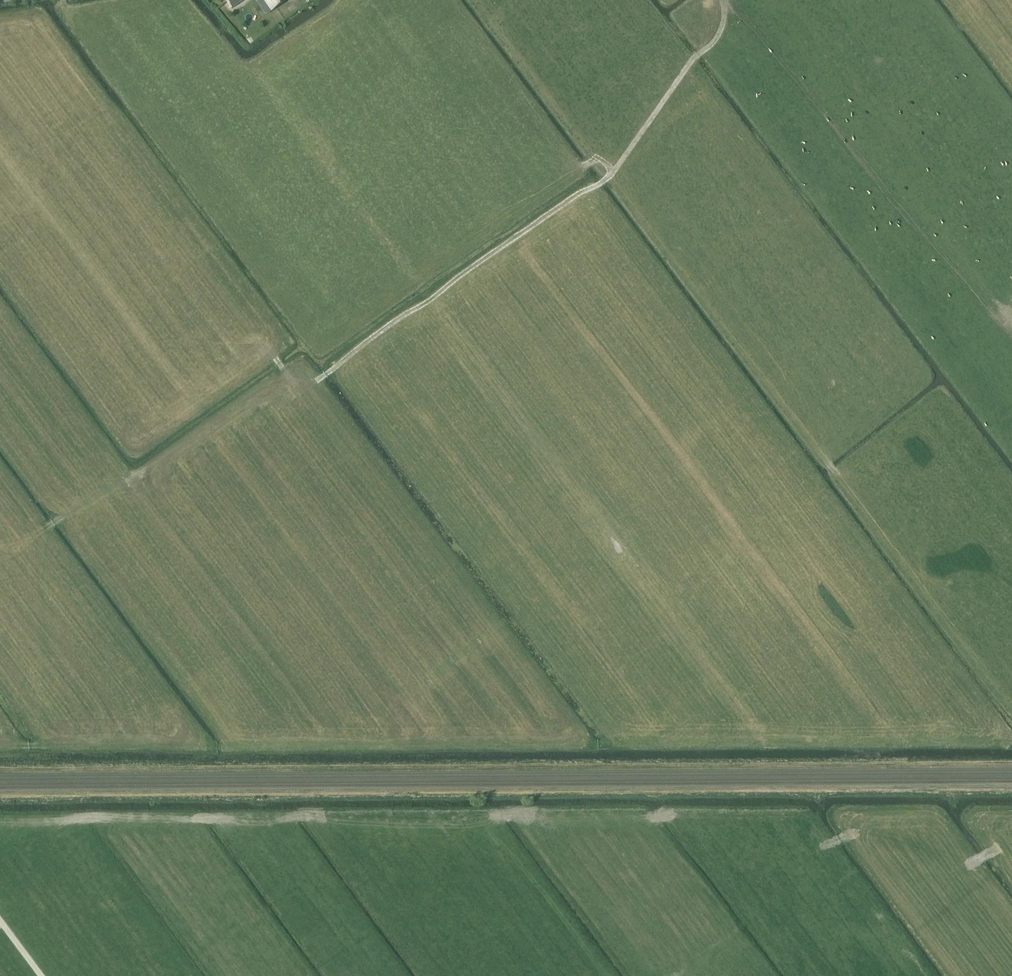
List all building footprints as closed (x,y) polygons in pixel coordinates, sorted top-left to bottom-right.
[(232,9),(244,0),(226,0),(232,9)] [(271,10),(286,0),(265,0),(271,10)]
